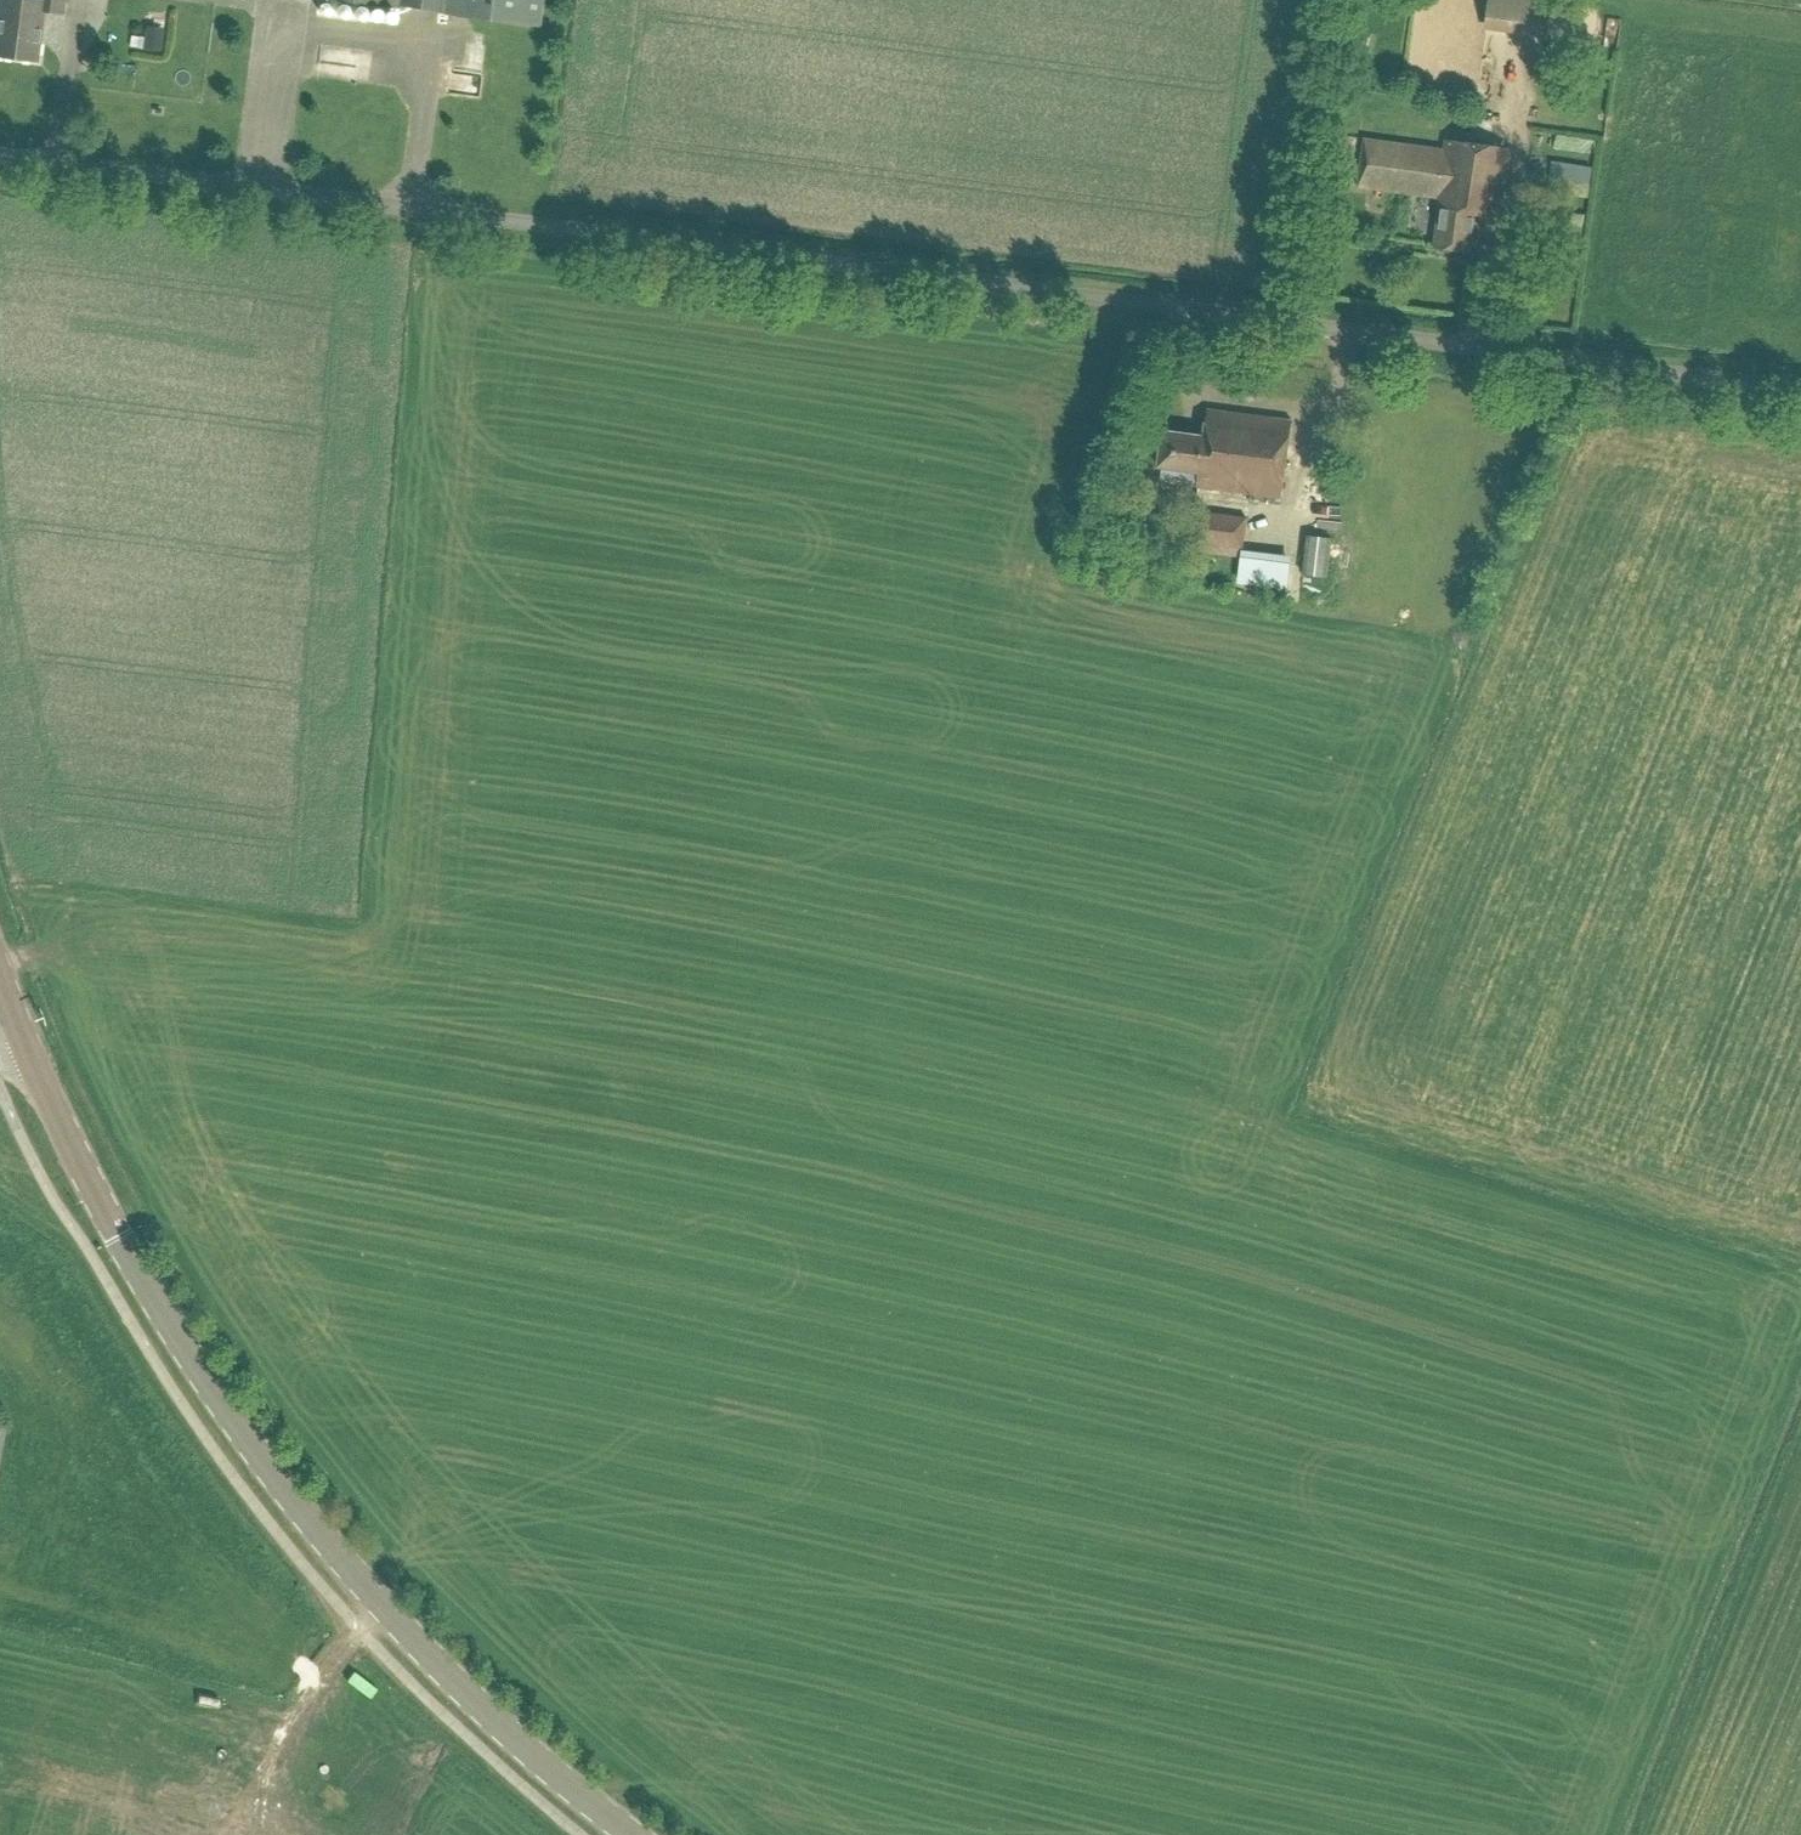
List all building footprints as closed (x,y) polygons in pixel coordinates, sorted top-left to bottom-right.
[(66,0),(0,0),(0,56),(39,61),(47,3),(65,5),(66,0)] [(400,6),(438,11),(437,14),(539,28),(543,0),(349,0),(400,6)] [(1551,0),(1489,0),(1485,29),(1545,37),(1551,0)] [(1600,12),(1599,38),(1611,39),(1612,13),(1600,12)] [(147,39),(145,51),(163,53),(166,31),(148,28),(147,39)] [(311,65),(362,66),(362,41),(312,40),(311,65)] [(1365,128),(1364,138),(1357,186),(1436,197),(1435,209),(1439,210),(1435,245),(1469,250),(1474,212),(1501,216),(1511,146),(1446,137),(1446,139),(1365,128)] [(1561,195),(1582,195),(1583,165),(1562,165),(1561,195)] [(1354,186),(1352,197),(1381,200),(1382,190),(1354,186)] [(122,204),(123,191),(105,189),(104,202),(122,204)] [(1283,498),(1293,419),(1210,408),(1206,435),(1165,430),(1161,465),(1201,471),(1199,487),(1283,498)] [(1240,560),(1246,519),(1192,511),(1186,552),(1240,560)] [(1328,576),(1332,537),(1307,534),(1303,574),(1328,576)] [(1282,574),(1283,548),(1242,545),(1240,571),(1282,574)]
